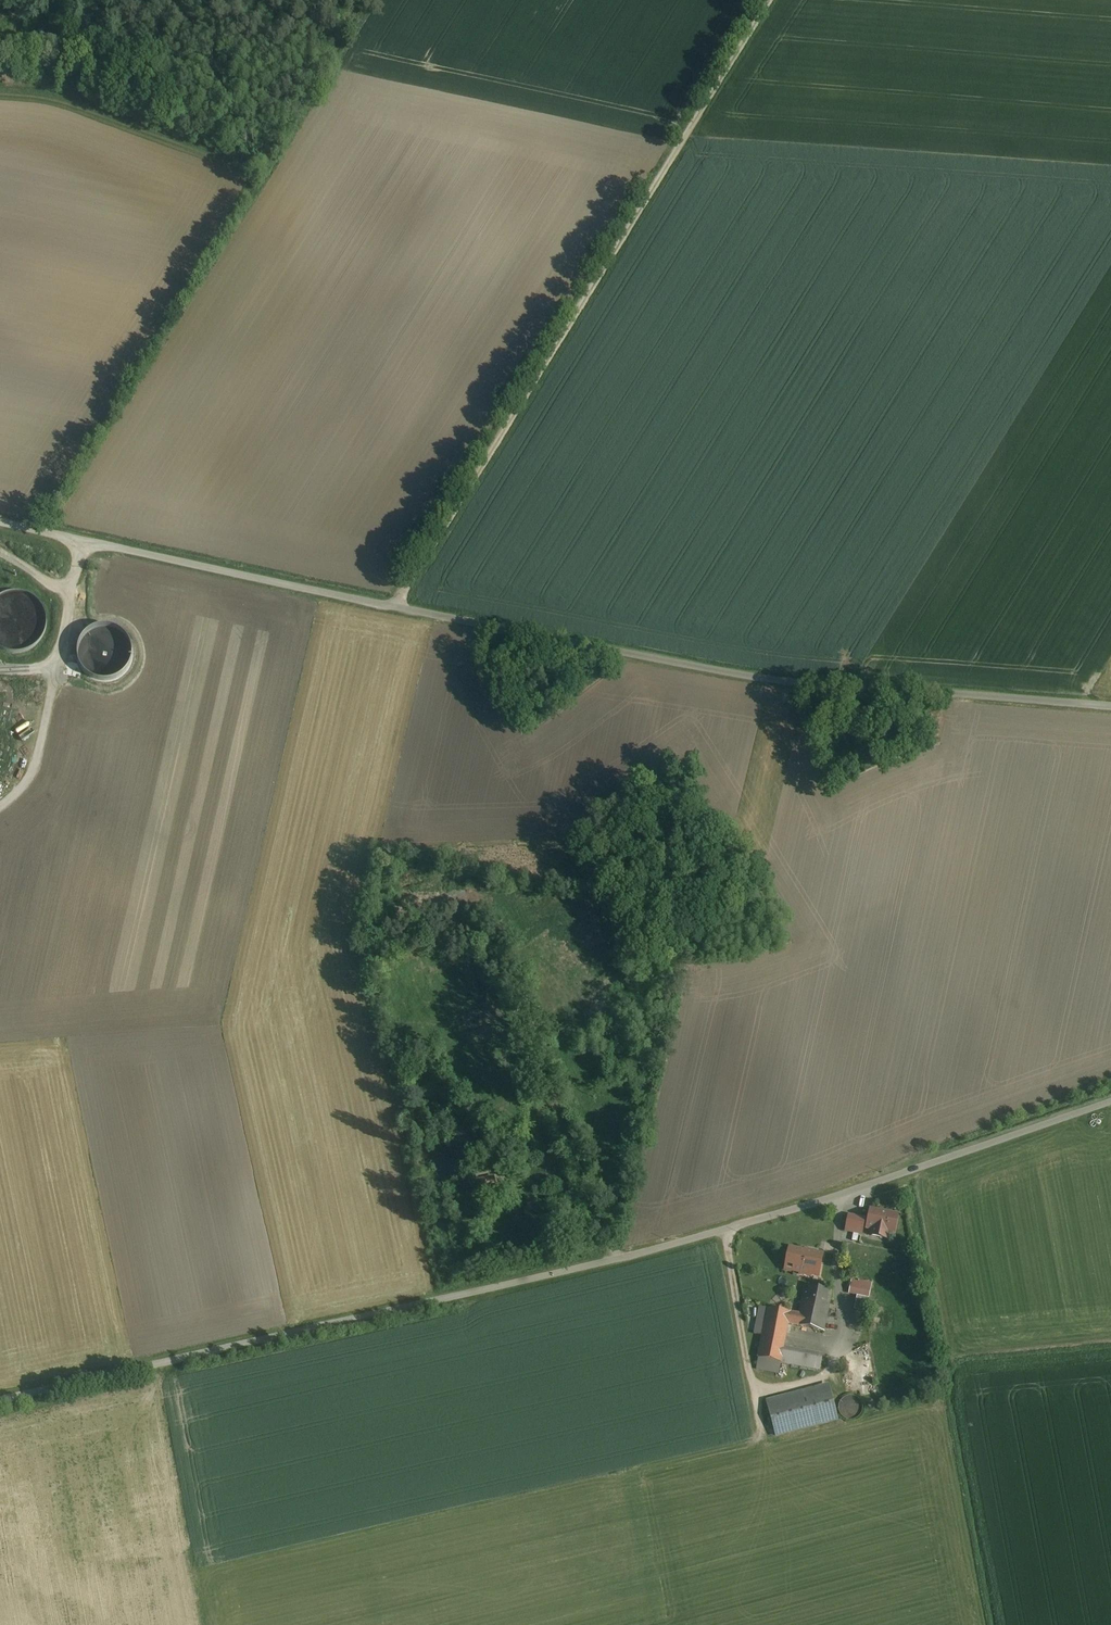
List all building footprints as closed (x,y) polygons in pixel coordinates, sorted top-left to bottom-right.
[(4,640),(3,641),(21,657),(55,617),(15,582),(0,599),(0,637),(4,640)] [(480,1192),(499,1190),(498,1177),(479,1178),(480,1192)] [(900,1215),(869,1209),(867,1221),(865,1230),(872,1231),(870,1240),(888,1243),(889,1236),(895,1238),(900,1215)] [(867,1221),(848,1217),(845,1235),(864,1239),(867,1221)] [(790,1249),(785,1271),(819,1278),(823,1256),(790,1249)] [(869,1311),(874,1281),(853,1278),(850,1293),(858,1295),(856,1309),(869,1311)] [(824,1332),(832,1293),(805,1287),(799,1315),(791,1313),(788,1325),(824,1332)] [(759,1359),(781,1363),(788,1325),(791,1313),(768,1309),(759,1359)] [(768,1394),(780,1438),(843,1421),(830,1377),(768,1394)] [(861,1412),(860,1396),(841,1398),(842,1414),(861,1412)]
